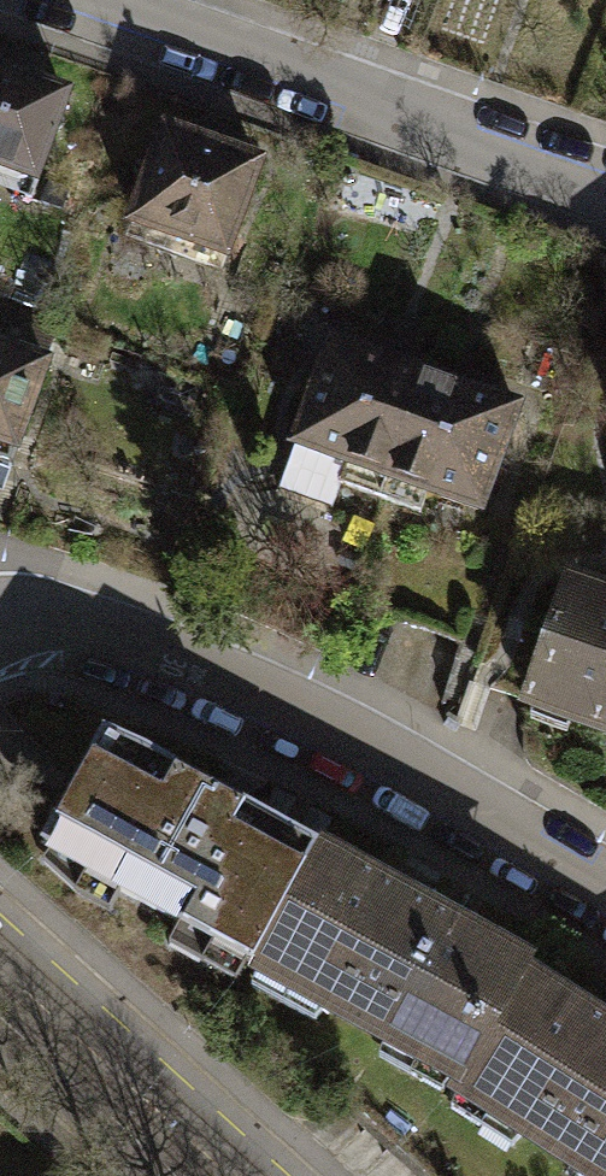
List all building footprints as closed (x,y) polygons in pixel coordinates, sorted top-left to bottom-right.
[(0,77),(0,193),(18,199),(55,97),(0,77)] [(283,132),(175,92),(136,197),(244,237),(283,132)] [(0,308),(0,423),(34,435),(71,334),(0,308)] [(302,424),(401,459),(442,346),(343,310),(302,424)] [(540,381),(442,346),(401,459),(500,494),(540,381)] [(583,549),(537,686),(605,709),(605,557),(583,549)] [(38,852),(251,974),(321,853),(108,731),(38,852)] [(324,847),(321,853),(251,974),(247,980),(460,1102),(532,977),(537,968),(324,847)] [(532,977),(460,1102),(454,1114),(563,1175),(605,1175),(605,1019),(532,977)]
